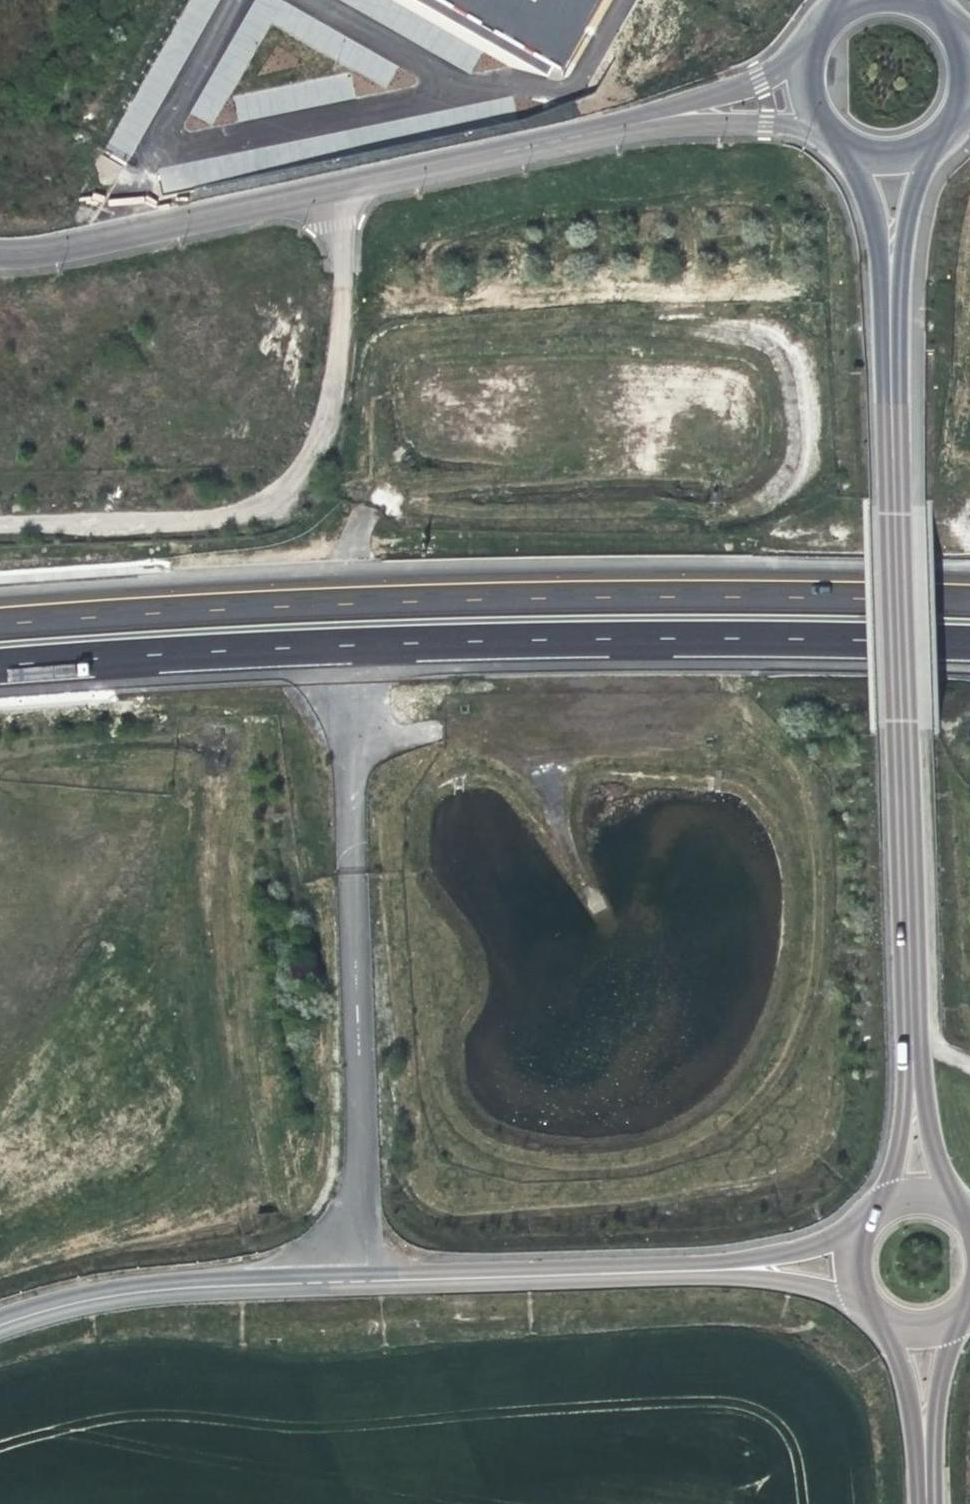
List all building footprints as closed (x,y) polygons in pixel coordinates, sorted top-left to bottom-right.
[(563,69),(600,0),(441,0),(563,69)] [(155,107),(131,97),(109,148),(133,158),(155,107)]
